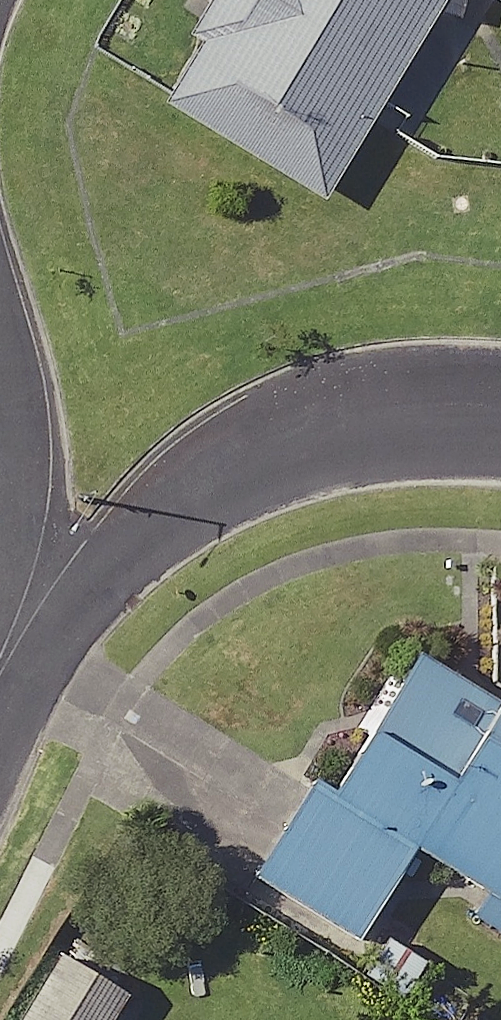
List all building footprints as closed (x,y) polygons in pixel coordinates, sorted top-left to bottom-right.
[(153,98),(330,210),(463,0),(215,0),(153,98)] [(500,9),(500,0),(487,0),(500,9)] [(479,897),(468,915),(500,936),(500,713),(431,668),(346,800),(320,783),(258,879),(371,952),(427,864),(479,897)] [(70,959),(32,1019),(132,1019),(142,1004),(70,959)]
